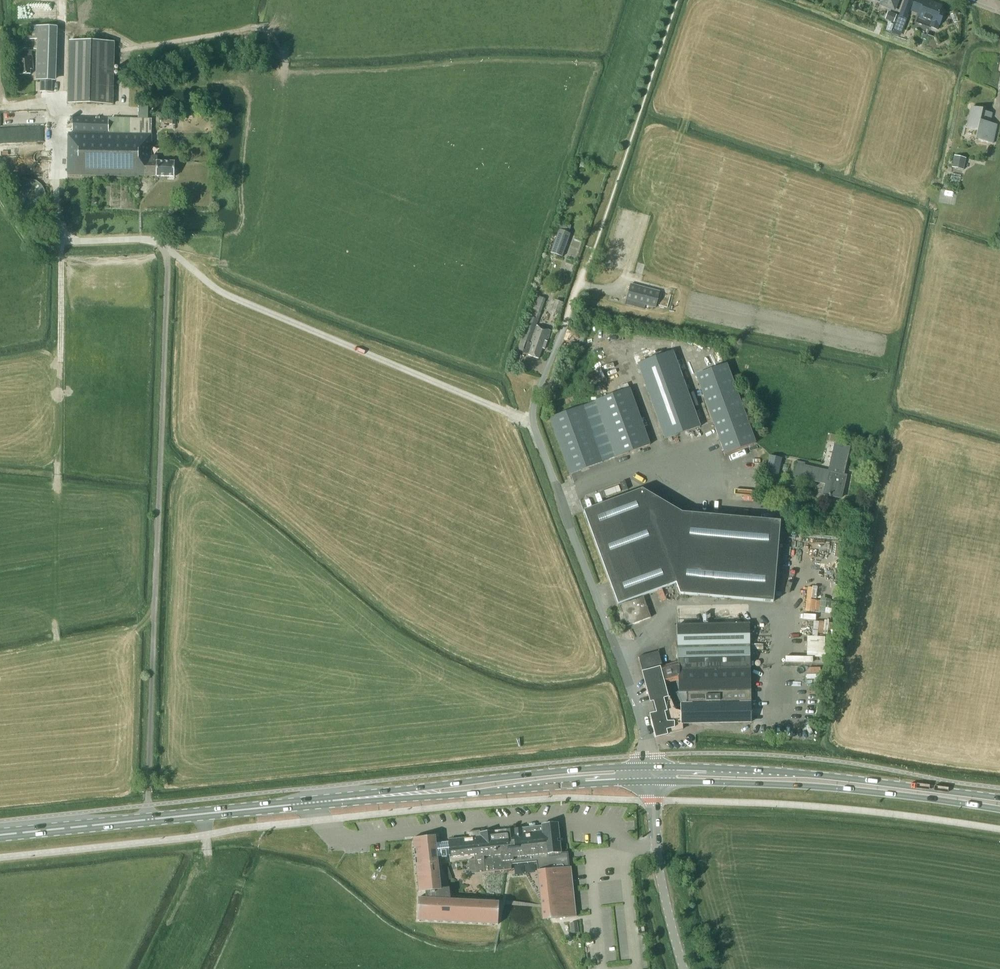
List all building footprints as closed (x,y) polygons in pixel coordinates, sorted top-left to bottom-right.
[(882,1),(881,4),(894,9),(898,0),(878,0),(882,1)] [(898,16),(907,19),(915,0),(904,0),(898,16)] [(925,0),(915,0),(911,10),(920,14),(919,16),(931,21),(929,27),(937,29),(939,24),(944,11),(940,10),(942,6),(925,0)] [(894,22),(897,14),(888,11),(885,19),(894,22)] [(55,79),(59,79),(60,24),(32,23),(32,38),(39,38),(39,79),(42,79),(42,90),(55,90),(55,79)] [(928,35),(919,31),(917,36),(926,39),(928,35)] [(69,40),(67,103),(113,104),(115,42),(69,40)] [(33,55),(32,55),(31,50),(22,51),(23,56),(17,56),(18,64),(15,64),(16,76),(31,74),(31,70),(34,70),(33,55)] [(972,106),(967,128),(980,130),(978,140),(993,143),(997,124),(990,123),(992,113),(982,111),(983,109),(972,106)] [(170,125),(176,125),(176,116),(161,115),(161,122),(170,123),(170,125)] [(175,178),(176,163),(158,162),(158,157),(152,157),(153,119),(73,117),(73,134),(69,133),(68,176),(139,178),(139,176),(157,177),(175,178)] [(954,155),(952,167),(963,169),(966,158),(954,155)] [(25,204),(30,205),(36,204),(41,200),(44,195),(44,189),(42,184),(38,180),(33,177),(28,177),(23,179),(19,183),(16,188),(16,193),(18,198),(21,202),(25,204)] [(571,234),(559,229),(550,252),(562,257),(571,234)] [(572,234),(568,253),(578,255),(582,236),(572,234)] [(630,283),(626,300),(655,308),(660,291),(630,283)] [(518,350),(529,353),(528,355),(539,359),(542,348),(545,349),(551,330),(536,325),(546,298),(537,295),(518,350)] [(673,350),(637,363),(664,438),(700,425),(673,350)] [(695,375),(724,454),(755,443),(727,363),(695,375)] [(595,401),(589,403),(609,459),(615,457),(650,444),(629,388),(594,400),(595,401)] [(582,405),(549,417),(569,473),(603,461),(609,459),(589,403),(582,406),(582,405)] [(794,476),(801,477),(826,483),(823,494),(841,498),(844,484),(841,484),(849,447),(835,444),(828,471),(804,465),(804,463),(797,461),(794,476)] [(769,455),(766,473),(779,475),(782,457),(769,455)] [(604,502),(631,492),(627,481),(600,492),(604,502)] [(618,604),(619,604),(643,595),(676,583),(680,593),(773,601),(780,521),(682,513),(643,489),(583,510),(618,604)] [(643,596),(619,605),(627,625),(650,616),(643,596)] [(811,626),(810,655),(826,655),(827,618),(821,618),(821,626),(811,626)] [(658,651),(638,656),(650,701),(654,700),(664,698),(668,697),(664,683),(678,679),(678,692),(687,692),(750,691),(749,623),(678,625),(678,662),(662,666),(658,651)] [(799,684),(821,685),(821,675),(799,674),(799,684)] [(687,702),(681,702),(682,711),(682,723),(683,723),(751,722),(750,691),(687,692),(687,702)] [(657,712),(650,714),(656,737),(667,734),(666,730),(674,728),(674,729),(683,729),(683,723),(682,723),(682,711),(671,709),(667,710),(664,698),(654,700),(657,712)] [(436,833),(412,835),(418,890),(425,890),(426,897),(420,897),(419,920),(498,924),(499,900),(451,898),(450,886),(441,886),(438,856),(442,855),(442,857),(447,856),(447,855),(450,855),(450,857),(462,856),(483,854),(484,857),(475,858),(477,872),(485,872),(511,869),(511,864),(537,861),(543,919),(576,916),(571,866),(570,866),(568,852),(561,852),(558,822),(542,824),(542,826),(489,831),(489,829),(485,830),(486,832),(480,832),(481,836),(449,839),(449,841),(437,843),(436,833)] [(574,955),(579,952),(574,942),(569,944),(574,955)]
